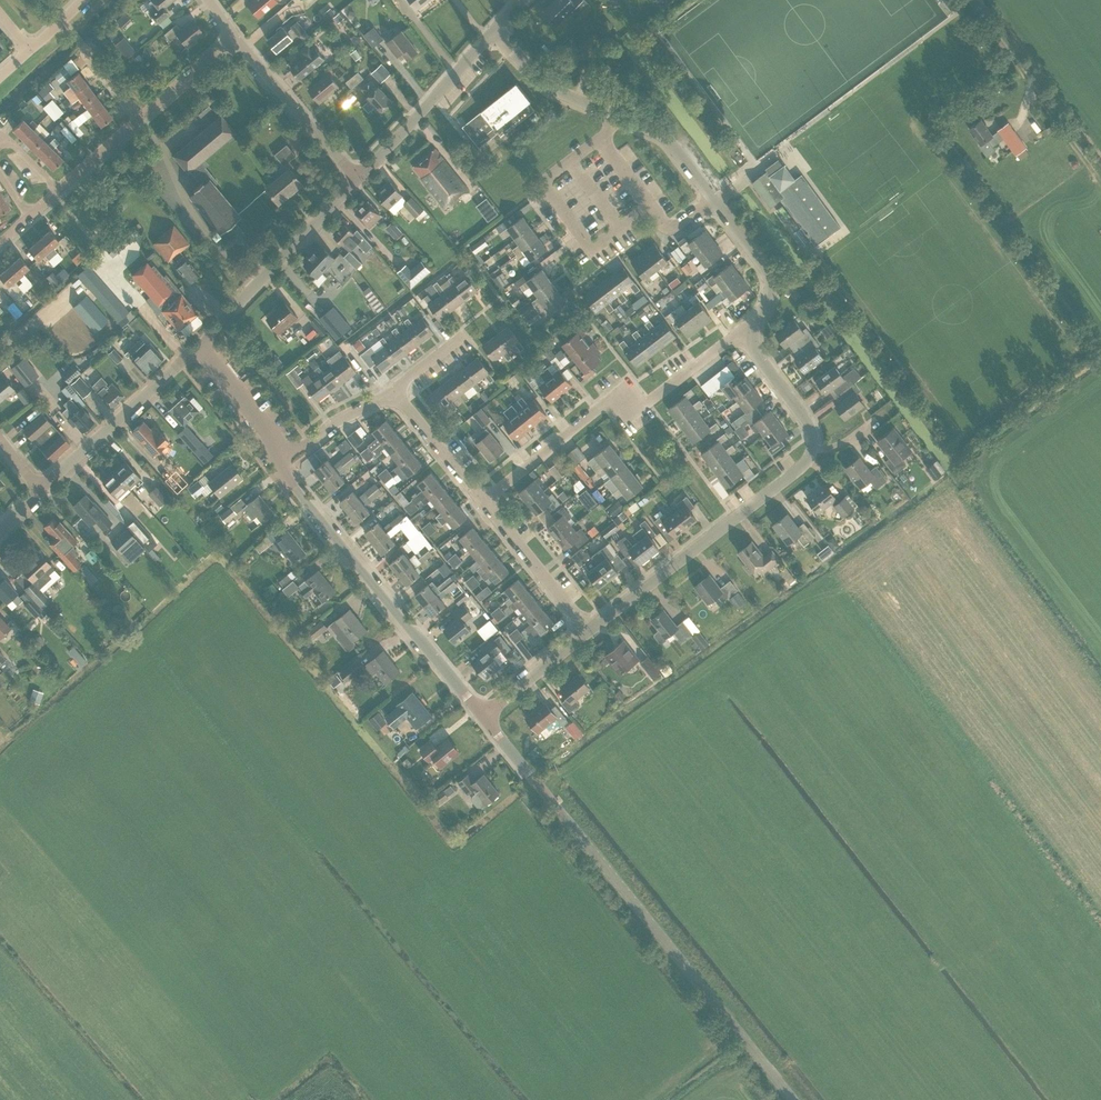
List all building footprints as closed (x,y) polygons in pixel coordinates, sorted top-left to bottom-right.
[(173,0),(151,0),(157,7),(150,13),(158,23),(169,13),(164,7),(173,0)] [(257,17),(276,1),(275,0),(253,0),(247,5),(257,17)] [(417,9),(428,0),(410,0),(417,9)] [(545,13),(556,24),(570,10),(576,17),(589,4),(586,0),(558,0),(545,13)] [(339,13),(334,17),(339,22),(343,18),(339,13)] [(124,14),(117,20),(122,25),(128,19),(124,14)] [(186,46),(203,33),(192,20),(180,30),(176,24),(164,34),(169,41),(177,35),(186,46)] [(299,36),(305,31),(297,21),(291,26),(292,28),(287,32),(283,27),(268,40),(277,51),(293,39),(292,38),(297,34),(299,36)] [(383,39),(374,27),(363,35),(373,47),(383,39)] [(135,40),(142,34),(139,30),(131,36),(135,40)] [(402,32),(386,44),(397,57),(400,61),(405,57),(407,60),(417,52),(402,32)] [(123,37),(114,45),(126,58),(135,50),(123,37)] [(300,79),(314,68),(324,59),(315,48),(310,42),(299,51),(304,57),(297,62),(297,63),(291,68),(300,79)] [(361,56),(366,51),(360,45),(355,50),(361,56)] [(391,74),(382,63),(371,72),(380,83),(391,74)] [(70,74),(65,68),(55,76),(59,82),(70,74)] [(364,78),(358,71),(346,81),(351,88),(364,78)] [(63,92),(68,98),(86,84),(78,72),(67,81),(70,86),(63,92)] [(319,102),(339,86),(328,73),(309,89),(319,102)] [(380,112),(392,102),(379,88),(378,88),(370,80),(361,90),(368,98),(380,112)] [(501,137),(535,110),(529,103),(531,101),(517,83),(481,111),(462,126),(479,147),(498,132),(501,137)] [(84,103),(95,95),(86,84),(68,98),(72,103),(79,98),(84,103)] [(54,96),(44,86),(38,92),(47,102),(52,98),(54,96)] [(92,114),(103,106),(95,95),(84,103),(87,108),(81,113),(86,119),(92,114)] [(53,109),(58,105),(52,98),(47,102),(53,109)] [(53,109),(47,102),(42,107),(48,113),(53,109)] [(58,105),(53,109),(59,116),(64,112),(58,105)] [(103,106),(92,114),(101,126),(112,118),(103,106)] [(54,120),(59,116),(53,109),(48,113),(54,120)] [(235,132),(220,115),(173,155),(187,172),(189,171),(200,183),(193,189),(194,191),(189,197),(215,227),(211,231),(214,235),(218,231),(220,233),(225,228),(230,234),(239,226),(235,221),(240,216),(214,185),(217,182),(200,162),(227,139),(228,141),(234,136),(233,134),(235,132)] [(72,130),(78,125),(72,118),(66,123),(72,130)] [(13,129),(23,140),(33,130),(36,127),(30,121),(28,124),(22,119),(13,129)] [(1003,138),(1016,155),(1026,148),(1008,123),(997,130),(998,131),(993,135),(981,119),(969,128),(980,143),(978,145),(986,156),(996,150),(993,146),(1003,138)] [(1046,128),(1052,137),(1059,132),(1053,124),(1046,128)] [(65,136),(71,131),(65,125),(64,125),(59,129),(65,136)] [(84,132),(78,125),(72,130),(78,136),(84,132)] [(33,130),(23,140),(33,149),(42,139),(33,130)] [(77,138),(71,131),(65,136),(71,143),(76,138),(77,138)] [(42,139),(33,149),(43,159),(53,149),(59,142),(54,137),(47,144),(42,139)] [(279,202),(302,183),(291,169),(294,166),(289,161),(296,155),(287,145),(275,154),(284,165),(279,169),(283,174),(267,187),(279,202)] [(468,189),(435,148),(413,166),(445,207),(450,203),(452,205),(464,195),(462,193),(468,189)] [(53,149),(43,159),(53,169),(63,159),(53,149)] [(590,167),(603,158),(599,153),(586,161),(590,167)] [(752,182),(768,205),(770,207),(777,202),(781,199),(815,245),(840,227),(802,174),(795,179),(784,165),(770,175),(767,171),(752,182)] [(131,175),(121,186),(130,194),(140,182),(131,175)] [(403,195),(389,181),(376,193),(389,208),(403,195)] [(106,213),(116,204),(109,195),(99,204),(106,213)] [(2,196),(0,197),(0,214),(10,208),(2,196)] [(424,210),(411,197),(403,205),(415,218),(424,210)] [(368,228),(382,216),(368,201),(355,213),(368,228)] [(486,202),(480,206),(484,212),(490,207),(486,202)] [(515,238),(531,227),(523,216),(507,227),(500,233),(504,238),(511,233),(515,238)] [(404,233),(391,219),(385,225),(397,239),(404,233)] [(348,249),(355,242),(366,252),(373,245),(357,229),(354,233),(345,224),(334,235),(348,249)] [(112,256),(138,234),(130,225),(105,248),(112,256)] [(177,267),(176,268),(188,282),(198,274),(180,251),(189,244),(173,225),(159,237),(159,238),(153,244),(168,262),(172,258),(176,263),(175,264),(177,267)] [(531,227),(515,238),(519,244),(512,249),(516,254),(539,238),(531,227)] [(39,240),(58,262),(62,258),(52,246),(58,241),(49,230),(39,240)] [(697,254),(714,242),(705,230),(689,242),(687,240),(680,245),(685,252),(692,247),(697,254)] [(488,244),(483,237),(472,245),(478,252),(488,244)] [(539,238),(516,254),(524,265),(547,249),(539,238)] [(58,262),(39,240),(28,249),(37,259),(43,254),(53,265),(58,262)] [(714,242),(697,254),(702,261),(696,266),(701,273),(708,268),(706,266),(723,253),(714,242)] [(557,243),(546,251),(550,255),(560,247),(557,243)] [(643,253),(656,270),(663,264),(668,271),(674,266),(669,259),(667,260),(655,244),(643,253)] [(326,276),(322,272),(335,258),(322,246),(315,253),(314,252),(310,257),(311,258),(305,264),(304,265),(317,277),(315,279),(315,281),(318,284),(320,284),(326,278),(326,276)] [(148,258),(155,252),(151,248),(144,254),(148,258)] [(363,263),(350,250),(344,256),(356,269),(363,263)] [(656,270),(643,253),(631,262),(644,278),(642,280),(647,286),(654,281),(649,275),(656,270)] [(33,284),(22,273),(29,267),(20,256),(9,266),(18,276),(22,281),(28,288),(33,284)] [(421,260),(410,270),(405,264),(397,271),(411,287),(429,270),(421,260)] [(178,329),(197,313),(181,294),(177,298),(172,293),(175,291),(169,284),(171,282),(166,275),(163,277),(150,261),(148,264),(146,262),(132,274),(158,305),(154,309),(158,314),(162,310),(178,329)] [(687,262),(681,267),(687,275),(693,270),(687,262)] [(723,288),(740,275),(731,264),(714,276),(713,274),(706,279),(711,286),(717,281),(723,288)] [(9,266),(0,274),(0,278),(7,286),(18,276),(9,266)] [(77,275),(81,280),(92,271),(87,266),(77,275)] [(609,276),(621,292),(630,286),(635,293),(640,289),(622,266),(609,276)] [(535,291),(550,280),(542,269),(533,275),(529,270),(513,282),(517,287),(520,285),(524,291),(531,285),(535,291)] [(60,280),(52,271),(46,276),(54,285),(60,280)] [(81,280),(86,285),(96,276),(92,271),(81,280)] [(509,281),(503,272),(492,278),(497,285),(499,284),(501,287),(509,281)] [(478,290),(466,275),(457,282),(452,276),(448,279),(453,285),(465,300),(478,290)] [(740,275),(723,288),(728,295),(724,298),(722,300),(727,307),(734,301),(732,299),(749,287),(740,275)] [(86,285),(90,290),(101,281),(96,276),(86,285)] [(596,286),(608,302),(617,295),(622,302),(627,299),(621,292),(609,276),(596,286)] [(708,285),(702,278),(694,285),(700,292),(708,285)] [(532,302),(535,307),(558,291),(550,280),(535,291),(539,296),(532,302)] [(22,281),(18,285),(24,292),(28,288),(22,281)] [(90,290),(95,295),(105,286),(101,281),(90,290)] [(465,300),(453,285),(445,292),(437,281),(433,284),(441,295),(453,309),(465,300)] [(432,283),(426,287),(429,292),(435,288),(432,283)] [(95,295),(99,301),(110,291),(105,286),(95,295)] [(596,286),(583,296),(595,312),(604,305),(609,312),(614,309),(608,302),(596,286)] [(673,288),(659,299),(665,306),(678,295),(673,288)] [(512,297),(521,306),(527,300),(518,290),(512,297)] [(99,301),(104,306),(115,296),(110,291),(99,301)] [(371,291),(366,295),(377,309),(382,305),(371,291)] [(558,291),(535,307),(539,312),(546,307),(551,313),(566,302),(558,291)] [(648,299),(643,292),(636,297),(642,304),(648,299)] [(687,310),(700,327),(711,318),(699,302),(701,300),(696,293),(689,298),(694,305),(687,310)] [(722,300),(724,298),(720,293),(705,305),(709,310),(722,300)] [(94,332),(108,320),(86,295),(73,307),(94,332)] [(440,319),(453,309),(441,295),(433,301),(428,295),(424,298),(429,304),(428,304),(440,319)] [(104,306),(109,311),(119,302),(115,296),(104,306)] [(657,298),(651,301),(655,313),(662,311),(657,298)] [(22,312),(13,301),(6,307),(16,317),(22,312)] [(109,311),(113,316),(124,307),(119,302),(109,311)] [(279,332),(297,316),(285,303),(268,319),(279,332)] [(628,316),(620,305),(614,310),(623,320),(628,316)] [(128,312),(124,307),(113,316),(117,321),(128,312)] [(333,307),(319,319),(336,339),(350,327),(333,307)] [(644,311),(648,319),(653,316),(649,308),(644,311)] [(700,327),(687,310),(680,315),(675,309),(668,314),(674,321),(676,319),(688,336),(700,327)] [(404,321),(409,327),(421,342),(433,333),(422,317),(413,324),(408,318),(404,321)] [(614,328),(606,319),(600,324),(607,333),(614,328)] [(801,344),(812,336),(806,327),(802,330),(794,319),(775,334),(785,347),(797,338),(801,344)] [(645,324),(650,331),(663,347),(676,337),(664,320),(655,327),(650,320),(645,324)] [(495,336),(507,351),(515,344),(520,351),(524,348),(519,341),(508,326),(495,336)] [(408,352),(421,342),(409,327),(401,334),(396,327),(392,330),(397,337),(408,352)] [(581,329),(563,344),(567,349),(564,352),(570,360),(573,357),(582,368),(579,371),(582,375),(585,379),(595,371),(592,367),(601,360),(597,355),(600,352),(593,343),(589,345),(582,336),(586,334),(581,329)] [(650,357),(663,347),(650,331),(642,337),(637,330),(632,333),(637,340),(650,357)] [(495,336),(486,343),(483,345),(494,360),(503,354),(508,360),(512,357),(507,351),(495,336)] [(812,336),(801,344),(806,350),(795,359),(805,372),(823,358),(815,347),(819,344),(812,336)] [(396,361),(408,352),(397,337),(388,343),(383,337),(379,340),(384,346),(396,361)] [(134,345),(154,366),(164,358),(149,342),(147,345),(141,338),(134,345)] [(637,366),(650,357),(637,340),(629,347),(624,340),(619,343),(637,366)] [(154,366),(134,345),(127,351),(134,357),(131,360),(145,375),(154,366)] [(383,371),(396,361),(384,346),(376,353),(371,346),(367,349),(372,355),(383,371)] [(557,357),(548,346),(542,351),(551,362),(557,357)] [(122,358),(113,348),(107,353),(116,363),(122,358)] [(282,362),(288,358),(282,351),(276,355),(282,362)] [(327,360),(332,366),(343,381),(356,372),(345,357),(336,363),(331,357),(327,360)] [(465,367),(476,382),(485,376),(490,382),(494,379),(489,373),(478,357),(465,367)] [(12,369),(26,386),(39,376),(25,358),(12,369)] [(62,376),(68,383),(80,372),(74,365),(62,376)] [(536,378),(526,365),(520,370),(530,383),(536,378)] [(722,369),(729,379),(734,375),(727,365),(722,369)] [(343,381),(332,366),(323,373),(319,366),(315,369),(320,376),(331,391),(343,381)] [(843,377),(835,366),(816,380),(826,393),(837,385),(842,391),(853,383),(861,376),(855,368),(843,377)] [(453,377),(464,392),(473,385),(478,392),(481,389),(476,382),(465,367),(453,377)] [(543,370),(562,393),(572,385),(559,369),(554,374),(548,367),(543,370)] [(304,381),(293,368),(287,373),(298,386),(304,381)] [(722,369),(717,373),(724,383),(729,379),(722,369)] [(562,393),(543,370),(539,374),(545,381),(539,386),(552,402),(562,393)] [(711,377),(719,387),(724,383),(717,373),(711,377)] [(13,389),(2,375),(0,376),(0,399),(13,389)] [(91,389),(79,376),(70,384),(82,397),(91,389)] [(318,400),(331,391),(320,376),(311,382),(306,376),(302,379),(307,385),(318,400)] [(733,377),(721,386),(725,392),(729,389),(737,401),(754,388),(745,376),(737,382),(733,377)] [(91,385),(97,392),(96,393),(109,408),(123,395),(112,382),(107,386),(105,384),(107,383),(101,377),(91,385)] [(440,386),(452,401),(460,395),(465,401),(469,398),(464,392),(453,377),(440,386)] [(711,377),(706,381),(714,391),(719,387),(711,377)] [(714,391),(706,381),(701,385),(709,395),(714,391)] [(68,383),(62,389),(70,397),(75,392),(68,383)] [(853,383),(842,391),(847,397),(835,406),(845,419),(864,405),(856,394),(860,391),(853,383)] [(452,401),(440,386),(428,396),(439,411),(448,404),(453,410),(457,407),(452,401)] [(24,403),(30,398),(22,388),(16,392),(24,403)] [(668,409),(677,420),(701,402),(699,399),(692,405),(687,398),(695,393),(691,388),(683,394),(685,396),(668,409)] [(754,388),(737,401),(746,412),(742,415),(746,420),(759,411),(755,405),(763,400),(754,388)] [(164,402),(176,415),(175,415),(182,423),(187,419),(188,420),(199,409),(189,398),(187,399),(178,389),(164,402)] [(524,407),(536,423),(546,414),(534,399),(528,403),(522,396),(518,400),(524,407)] [(66,407),(62,411),(69,418),(67,420),(73,426),(76,423),(82,431),(93,421),(81,407),(79,409),(75,403),(70,397),(63,403),(66,407)] [(701,402),(677,420),(685,431),(702,418),(696,409),(703,404),(701,402)] [(718,402),(712,405),(715,411),(722,408),(718,402)] [(526,431),(536,423),(524,407),(518,412),(512,404),(507,408),(526,431)] [(29,419),(40,412),(38,408),(26,415),(29,419)] [(483,426),(490,420),(481,408),(473,414),(483,426)] [(526,431),(507,408),(503,411),(509,419),(503,423),(516,439),(526,431)] [(759,411),(746,420),(756,432),(759,430),(763,434),(779,422),(770,410),(763,416),(759,411)] [(54,461),(58,456),(57,455),(70,443),(61,434),(57,430),(42,413),(23,430),(42,451),(51,461),(52,459),(54,461)] [(709,427),(702,418),(685,431),(693,443),(710,430),(712,432),(720,427),(716,422),(709,427)] [(372,450),(377,446),(395,431),(386,420),(373,431),(377,437),(367,445),(368,446),(360,453),(364,457),(372,450)] [(149,428),(142,421),(132,431),(153,455),(169,440),(160,430),(159,431),(153,424),(149,428)] [(366,421),(361,425),(366,432),(372,428),(366,421)] [(779,422),(763,434),(771,446),(768,448),(772,454),(784,444),(780,439),(788,433),(779,422)] [(734,430),(741,439),(749,434),(742,424),(734,430)] [(202,442),(186,425),(177,433),(193,450),(202,442)] [(490,460),(503,449),(490,432),(490,433),(486,428),(480,434),(483,438),(476,443),(490,460)] [(900,457),(909,449),(894,430),(879,442),(891,457),(885,461),(895,474),(906,465),(900,457)] [(362,441),(354,431),(347,436),(355,447),(362,441)] [(391,453),(404,442),(395,431),(377,446),(380,451),(385,446),(391,453)] [(701,453),(710,465),(734,447),(732,444),(725,449),(720,443),(727,437),(724,433),(716,438),(718,441),(701,453)] [(400,464),(413,453),(404,442),(391,453),(400,464)] [(592,466),(596,471),(618,454),(609,443),(594,455),(599,461),(592,466)] [(586,456),(577,445),(565,455),(574,466),(586,456)] [(734,447),(710,465),(718,476),(735,463),(729,454),(736,449),(734,447)] [(372,450),(364,457),(367,461),(375,454),(372,450)] [(315,470),(323,480),(353,456),(350,452),(333,466),(328,460),(315,470)] [(395,467),(404,478),(422,464),(413,453),(400,464),(395,467)] [(607,471),(611,476),(626,465),(618,454),(596,471),(600,477),(607,471)] [(357,460),(353,456),(323,480),(332,491),(345,481),(340,474),(357,460)] [(876,488),(887,480),(878,468),(872,473),(859,457),(845,468),(860,487),(869,480),(876,488)] [(568,470),(559,460),(554,464),(563,475),(568,470)] [(114,472),(130,489),(141,479),(125,461),(114,472)] [(742,472),(735,463),(718,476),(726,487),(743,475),(745,477),(753,472),(749,467),(742,472)] [(219,496),(241,478),(230,464),(208,482),(219,496)] [(557,480),(563,475),(554,464),(548,469),(557,480)] [(935,479),(941,474),(933,464),(927,468),(935,479)] [(612,492),(634,475),(626,465),(611,476),(604,482),(612,492)] [(176,478),(184,471),(180,466),(172,473),(176,478)] [(381,478),(390,472),(386,468),(378,474),(381,478)] [(130,489),(114,472),(103,482),(119,499),(130,489)] [(390,472),(381,478),(385,483),(393,476),(390,472)] [(419,493),(423,498),(440,483),(431,472),(418,483),(424,490),(419,493)] [(170,475),(164,480),(172,488),(178,483),(170,475)] [(643,486),(634,475),(612,492),(617,497),(624,492),(628,498),(643,486)] [(528,503),(543,491),(538,485),(542,481),(539,477),(519,493),(528,503)] [(205,489),(198,479),(187,488),(195,498),(205,489)] [(340,501),(348,512),(378,487),(375,483),(358,497),(353,491),(340,501)] [(430,498),(436,505),(449,494),(440,483),(423,498),(426,502),(430,498)] [(842,516),(853,507),(845,497),(838,502),(825,485),(807,498),(818,512),(831,502),(842,516)] [(159,505),(166,499),(156,487),(149,494),(159,505)] [(382,492),(378,487),(348,512),(357,522),(370,512),(365,505),(382,492)] [(587,490),(580,496),(583,499),(590,494),(587,490)] [(543,491),(528,503),(536,514),(545,506),(550,512),(560,503),(552,493),(548,497),(543,491)] [(563,491),(559,495),(563,500),(568,497),(563,491)] [(635,508),(654,498),(651,492),(632,502),(635,508)] [(252,519),(256,516),(261,522),(273,513),(258,494),(246,504),(247,504),(242,508),(252,519)] [(436,516),(439,520),(458,505),(449,494),(436,505),(442,512),(436,516)] [(103,529),(111,522),(95,504),(94,505),(85,495),(73,506),(89,524),(94,519),(103,529)] [(674,513),(686,528),(697,520),(689,511),(695,506),(686,496),(676,504),(680,508),(674,513)] [(407,510),(415,503),(412,499),(404,506),(407,510)] [(218,502),(213,506),(217,511),(222,507),(218,502)] [(607,509),(614,516),(621,510),(615,502),(607,509)] [(397,509),(393,503),(382,511),(387,517),(397,509)] [(415,503),(407,510),(411,514),(419,508),(415,503)] [(467,516),(458,505),(439,520),(442,524),(448,520),(454,527),(467,516)] [(547,527),(556,538),(571,525),(567,520),(571,516),(563,506),(552,515),(557,520),(547,527)] [(225,522),(235,513),(230,507),(219,515),(225,522)] [(414,523),(423,516),(419,512),(410,519),(414,523)] [(686,528),(674,513),(668,517),(664,513),(654,521),(662,532),(668,527),(675,537),(686,528)] [(365,532),(374,543),(403,518),(400,514),(383,528),(378,522),(365,532)] [(804,545),(815,536),(806,525),(800,529),(787,514),(773,525),(788,543),(797,536),(804,545)] [(135,517),(126,526),(141,543),(148,551),(157,542),(135,517)] [(407,523),(403,518),(374,543),(382,553),(395,543),(390,537),(407,523)] [(73,570),(80,564),(74,557),(79,553),(71,545),(76,540),(67,530),(59,522),(57,524),(52,519),(44,526),(51,533),(50,534),(56,541),(57,539),(65,547),(58,553),(73,570)] [(642,527),(633,535),(638,541),(650,556),(659,549),(651,538),(657,534),(645,519),(640,524),(642,527)] [(425,532),(433,525),(430,521),(422,528),(425,532)] [(600,522),(592,525),(596,532),(603,529),(600,522)] [(433,525),(425,532),(428,536),(437,529),(433,525)] [(576,531),(571,525),(556,538),(565,549),(574,541),(578,547),(589,538),(581,528),(576,531)] [(464,553),(469,549),(482,538),(473,527),(460,538),(466,545),(460,549),(464,553)] [(273,541),(285,556),(287,555),(292,562),(305,552),(287,530),(273,541)] [(134,540),(125,531),(112,543),(121,552),(134,540)] [(273,541),(267,534),(262,538),(263,540),(255,547),(259,552),(273,541)] [(640,564),(650,556),(638,541),(632,545),(625,536),(623,537),(615,543),(625,556),(631,552),(640,564)] [(491,549),(482,538),(469,549),(478,559),(491,549)] [(764,572),(780,560),(772,551),(764,557),(752,541),(738,552),(747,563),(743,565),(750,573),(759,566),(764,572)] [(834,551),(829,544),(818,552),(823,559),(834,551)] [(390,563),(399,574),(429,550),(425,545),(408,559),(403,553),(390,563)] [(591,557),(609,580),(618,572),(609,560),(614,556),(606,545),(591,557)] [(581,566),(586,562),(591,569),(587,572),(599,587),(609,580),(591,557),(587,552),(586,553),(582,547),(571,556),(575,561),(576,561),(581,566)] [(188,554),(185,551),(182,548),(176,554),(179,557),(182,560),(188,554)] [(500,560),(491,549),(478,559),(482,565),(477,569),(481,575),(500,560)] [(432,554),(429,550),(399,574),(407,584),(420,574),(415,568),(432,554)] [(451,563),(459,557),(456,553),(447,559),(451,563)] [(54,568),(40,554),(14,578),(51,617),(60,609),(39,587),(51,577),(48,574),(54,568)] [(459,557),(451,563),(454,568),(462,561),(459,557)] [(500,560),(481,575),(485,579),(490,574),(496,581),(509,571),(500,560)] [(98,579),(84,563),(75,571),(89,586),(98,579)] [(795,579),(786,567),(780,572),(789,583),(795,579)] [(323,601),(336,591),(319,570),(306,580),(309,584),(301,591),(306,597),(314,590),(323,601)] [(469,585),(477,578),(473,574),(465,581),(469,585)] [(722,602),(728,597),(710,574),(694,586),(707,603),(717,595),(722,602)] [(415,594),(424,605),(454,581),(450,576),(433,590),(428,584),(415,594)] [(21,599),(15,593),(16,592),(4,578),(0,582),(0,595),(6,602),(10,597),(16,604),(21,599)] [(477,578),(469,585),(472,589),(480,583),(477,578)] [(299,587),(293,579),(282,588),(289,596),(299,587)] [(509,605),(514,601),(527,590),(518,579),(505,589),(510,596),(505,600),(509,605)] [(457,585),(454,581),(424,605),(432,615),(445,605),(440,599),(457,585)] [(514,601),(523,611),(536,601),(527,590),(514,601)] [(35,601),(25,591),(20,595),(30,605),(35,601)] [(468,596),(463,591),(454,599),(458,604),(468,596)] [(729,599),(736,608),(745,601),(738,592),(729,599)] [(456,619),(445,629),(456,643),(471,631),(464,622),(472,615),(474,618),(482,611),(470,598),(451,613),(456,619)] [(523,611),(532,622),(545,612),(536,601),(523,611)] [(494,617),(503,610),(499,606),(491,613),(494,617)] [(332,623),(329,625),(336,634),(336,637),(345,649),(348,650),(353,646),(353,643),(352,641),(367,630),(350,609),(332,623)] [(503,610),(494,617),(498,621),(506,614),(503,610)] [(651,619),(659,630),(655,633),(655,636),(660,642),(662,642),(665,639),(666,637),(673,631),(680,641),(691,632),(682,621),(676,626),(663,610),(651,619)] [(554,623),(545,612),(532,622),(541,633),(554,623)] [(0,617),(0,636),(10,627),(0,617)] [(328,627),(321,619),(306,631),(313,639),(328,627)] [(512,638),(520,632),(517,628),(509,634),(512,638)] [(699,631),(692,637),(702,649),(709,644),(699,631)] [(520,632),(512,638),(515,643),(524,636),(520,632)] [(500,636),(494,641),(501,649),(505,655),(511,649),(500,636)] [(492,656),(501,649),(494,641),(492,638),(480,647),(485,654),(474,663),(485,677),(500,665),(492,656)] [(620,673),(638,658),(624,641),(606,656),(620,673)] [(385,683),(400,671),(383,650),(365,665),(372,673),(376,671),(385,683)] [(641,662),(653,677),(660,671),(648,656),(641,662)] [(362,669),(355,660),(339,673),(346,682),(362,669)] [(575,699),(589,688),(578,674),(560,689),(567,698),(562,702),(569,712),(579,704),(575,699)] [(35,698),(46,701),(49,688),(38,686),(35,698)] [(619,690),(615,693),(621,699),(624,696),(619,690)] [(416,726),(431,714),(413,693),(398,705),(399,706),(386,716),(394,727),(407,716),(416,726)] [(562,725),(568,720),(555,705),(550,709),(544,702),(526,717),(538,732),(556,717),(562,725)] [(583,731),(574,720),(566,726),(575,737),(583,731)] [(441,737),(448,728),(442,723),(435,732),(441,737)] [(441,766),(459,752),(448,738),(437,747),(431,741),(420,750),(429,761),(434,757),(441,766)] [(406,768),(411,764),(407,759),(402,763),(406,768)] [(482,807),(499,793),(483,774),(474,782),(468,774),(458,782),(468,793),(474,788),(476,792),(472,795),(472,800),(477,806),(482,807)] [(449,797),(443,789),(430,799),(436,807),(449,797)]
